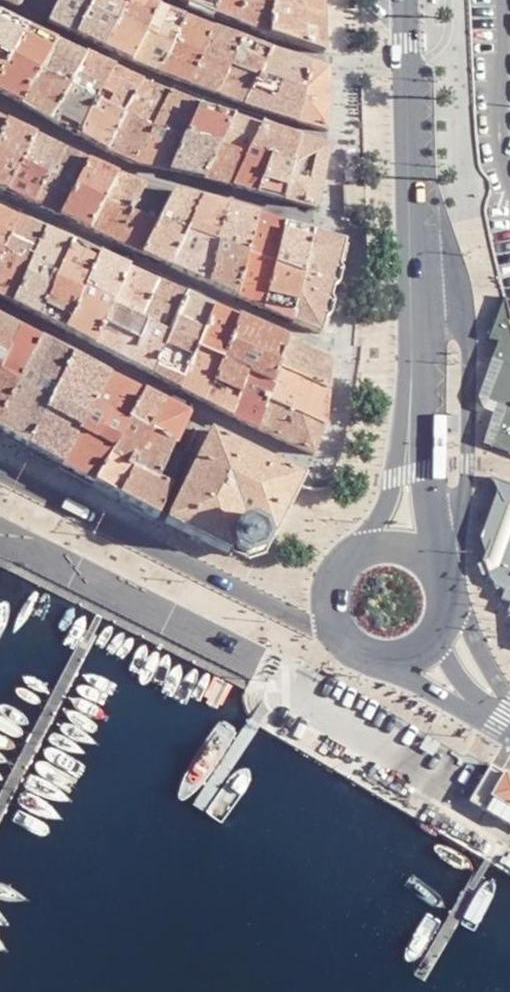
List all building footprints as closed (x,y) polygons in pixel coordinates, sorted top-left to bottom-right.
[(21,0),(0,0),(0,1),(16,9),(21,0)] [(76,36),(94,0),(59,0),(47,22),(76,36)] [(127,0),(94,0),(76,36),(103,49),(127,0)] [(130,62),(158,9),(140,0),(127,0),(103,49),(130,62)] [(190,4),(214,14),(217,0),(191,0),(190,4)] [(214,14),(223,18),(238,24),(241,0),(217,0),(214,14)] [(238,24),(270,36),(272,0),(241,0),(238,24)] [(270,36),(324,54),(322,0),(272,0),(270,36)] [(157,73),(185,19),(158,9),(130,62),(157,73)] [(25,30),(0,17),(0,56),(9,60),(25,30)] [(188,85),(201,59),(214,31),(207,27),(185,19),(157,73),(188,85)] [(37,73),(53,43),(25,30),(9,60),(0,76),(0,93),(20,104),(37,73)] [(229,70),(243,42),(214,31),(201,59),(229,70)] [(258,81),(272,53),(243,42),(229,70),(258,81)] [(37,73),(66,88),(84,57),(53,43),(37,73)] [(294,122),(309,65),(272,53),(258,81),(246,107),(294,122)] [(9,60),(0,56),(0,76),(9,60)] [(84,57),(66,88),(95,103),(111,70),(84,57)] [(188,85),(216,96),(229,70),(201,59),(188,85)] [(327,71),(309,65),(294,122),(327,133),(327,71)] [(123,117),(140,83),(111,70),(95,103),(123,117)] [(216,96),(246,107),(258,81),(229,70),(216,96)] [(48,120),(66,88),(37,73),(20,104),(48,120)] [(149,131),(168,95),(140,83),(123,117),(149,131)] [(95,103),(66,88),(48,120),(79,136),(95,103)] [(169,171),(184,138),(198,107),(168,95),(149,131),(133,163),(169,171)] [(79,136),(106,152),(123,117),(95,103),(79,136)] [(218,147),(232,117),(198,107),(184,138),(218,147)] [(106,152),(133,163),(149,131),(123,117),(106,152)] [(247,154),(260,128),(232,117),(218,147),(220,147),(247,154)] [(19,166),(33,137),(5,125),(0,136),(0,190),(6,193),(19,166)] [(291,165),(297,139),(260,128),(247,154),(271,160),(291,165)] [(46,178),(59,149),(33,137),(19,166),(46,178)] [(169,171),(203,178),(218,147),(184,138),(169,171)] [(328,149),(297,139),(291,165),(283,201),(314,210),(328,149)] [(232,186),(247,154),(220,147),(218,147),(203,178),(232,186)] [(74,190),(87,162),(59,149),(46,178),(74,190)] [(271,160),(247,154),(232,186),(256,192),(271,160)] [(256,192),(283,201),(291,165),(271,160),(256,192)] [(88,230),(115,175),(87,162),(74,190),(60,217),(88,230)] [(6,193),(34,205),(46,178),(19,166),(6,193)] [(88,230),(116,243),(130,213),(143,186),(115,175),(88,230)] [(34,205),(60,217),(74,190),(46,178),(34,205)] [(156,225),(171,194),(143,186),(130,213),(156,225)] [(142,255),(170,268),(185,236),(200,202),(171,194),(156,225),(142,255)] [(200,202),(185,236),(216,246),(225,209),(200,202)] [(221,248),(246,257),(255,218),(225,209),(216,246),(221,248)] [(19,221),(0,213),(0,256),(1,256),(19,221)] [(116,243),(142,255),(156,225),(130,213),(116,243)] [(274,267),(284,226),(255,218),(246,257),(274,267)] [(27,269),(45,233),(19,221),(1,256),(27,269)] [(303,277),(313,234),(284,226),(274,267),(303,277)] [(10,305),(38,319),(55,282),(71,244),(45,233),(27,269),(11,304),(10,305)] [(344,243),(313,234),(303,277),(291,322),(320,335),(344,243)] [(208,285),(221,248),(216,246),(185,236),(170,268),(208,285)] [(80,294),(97,256),(71,244),(55,282),(80,294)] [(236,297),(246,257),(221,248),(208,285),(236,297)] [(11,304),(27,269),(1,256),(0,259),(0,298),(11,304)] [(64,331),(91,346),(110,308),(128,271),(97,256),(80,294),(64,331)] [(236,297),(263,309),(274,267),(246,257),(236,297)] [(263,309),(291,322),(303,277),(274,267),(263,309)] [(128,271),(110,308),(139,322),(156,284),(128,271)] [(38,319),(64,331),(80,294),(55,282),(38,319)] [(139,322),(167,336),(185,297),(156,284),(139,322)] [(178,389),(196,349),(213,310),(185,297),(167,336),(150,376),(178,389)] [(496,369),(504,371),(497,396),(509,414),(509,415),(509,324),(509,322),(504,302),(493,343),(501,345),(494,369),(496,369)] [(167,336),(139,322),(110,308),(91,346),(150,376),(167,336)] [(222,361),(238,321),(213,310),(196,349),(222,361)] [(38,341),(0,321),(0,415),(38,341)] [(277,369),(286,342),(238,321),(222,361),(246,373),(271,385),(277,369)] [(27,448),(70,357),(38,341),(0,415),(0,431),(27,448)] [(277,369),(327,392),(330,361),(286,342),(277,369)] [(206,404),(222,361),(196,349),(178,389),(206,404)] [(60,467),(108,376),(70,357),(27,448),(60,467)] [(246,373),(222,361),(206,404),(230,416),(246,373)] [(271,385),(266,400),(323,428),(327,392),(277,369),(271,385)] [(490,451),(509,459),(509,448),(505,435),(509,417),(509,415),(509,414),(497,396),(504,371),(496,369),(484,415),(501,420),(490,451)] [(230,416),(256,430),(266,400),(271,385),(246,373),(230,416)] [(60,467),(94,485),(142,393),(108,376),(60,467)] [(149,435),(173,448),(188,416),(142,393),(94,485),(116,497),(149,435)] [(266,400),(256,430),(313,457),(323,428),(266,400)] [(228,553),(231,547),(232,547),(235,552),(247,558),(254,556),(261,554),(267,542),(265,536),(268,535),(273,539),(299,487),(303,479),(211,432),(166,523),(228,553)] [(159,481),(173,448),(149,435),(116,497),(158,519),(172,487),(159,481)] [(509,498),(509,488),(494,481),(498,508),(491,511),(489,520),(491,526),(486,530),(483,539),(487,546),(481,564),(488,577),(501,570),(509,539),(509,502),(509,501),(509,498)] [(488,577),(495,590),(505,593),(503,603),(509,606),(509,539),(501,570),(488,577)] [(492,761),(469,798),(509,822),(509,771),(492,761)]
